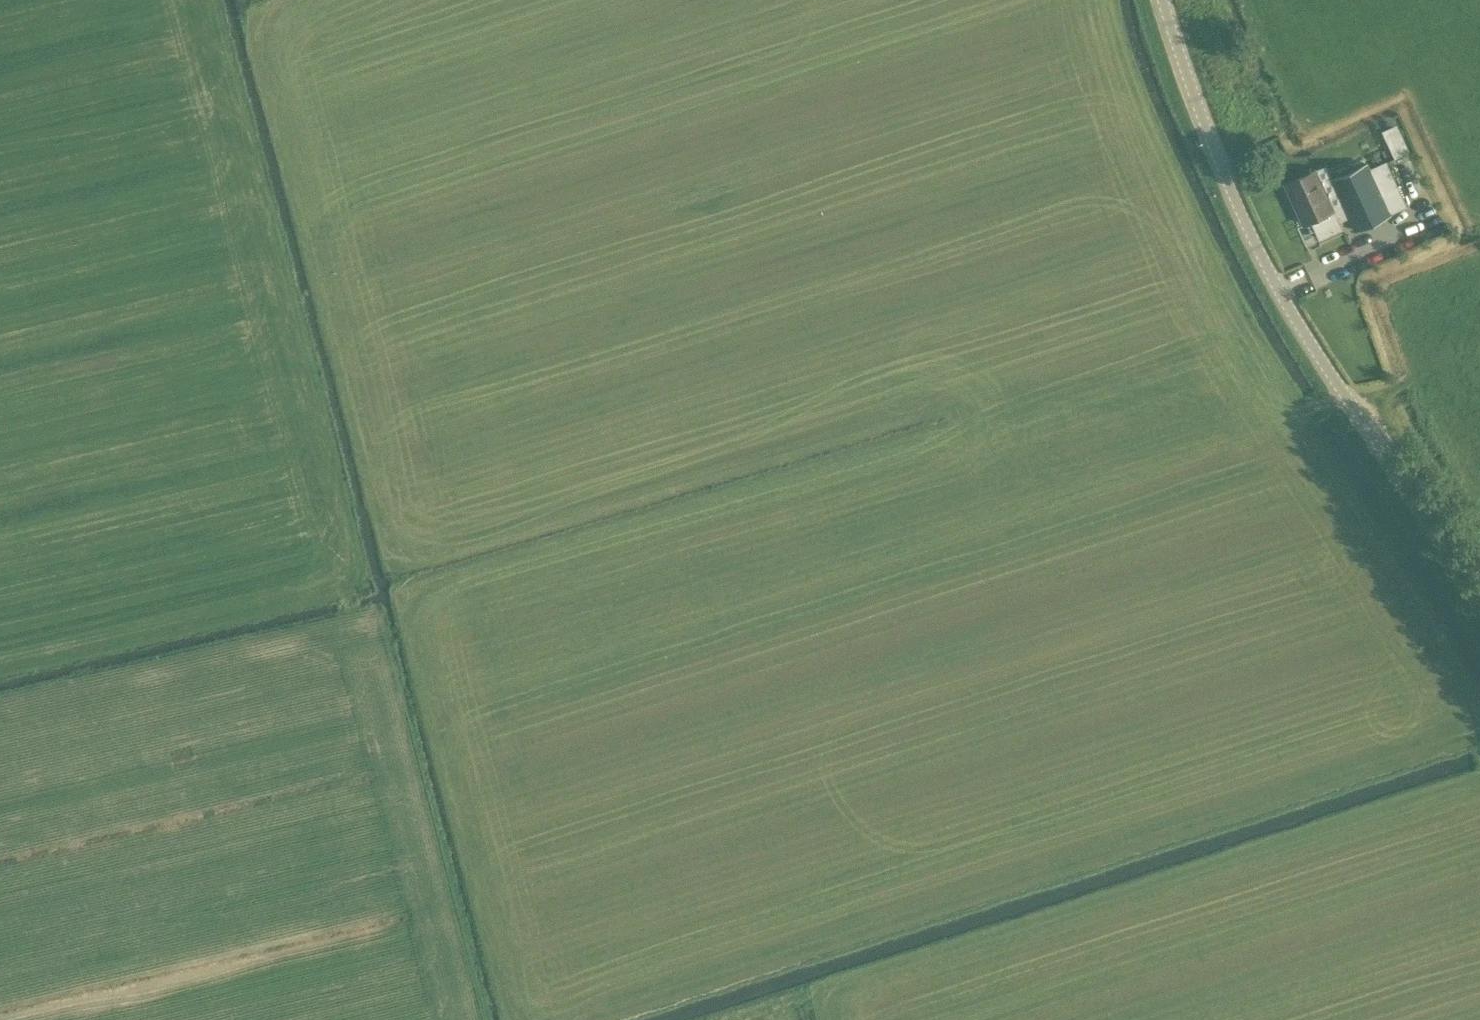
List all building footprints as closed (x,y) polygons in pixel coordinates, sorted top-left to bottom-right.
[(1303,223),(1333,210),(1342,206),(1353,231),(1407,206),(1386,160),(1370,167),(1368,162),(1332,179),(1325,163),(1284,182),(1303,223)]
